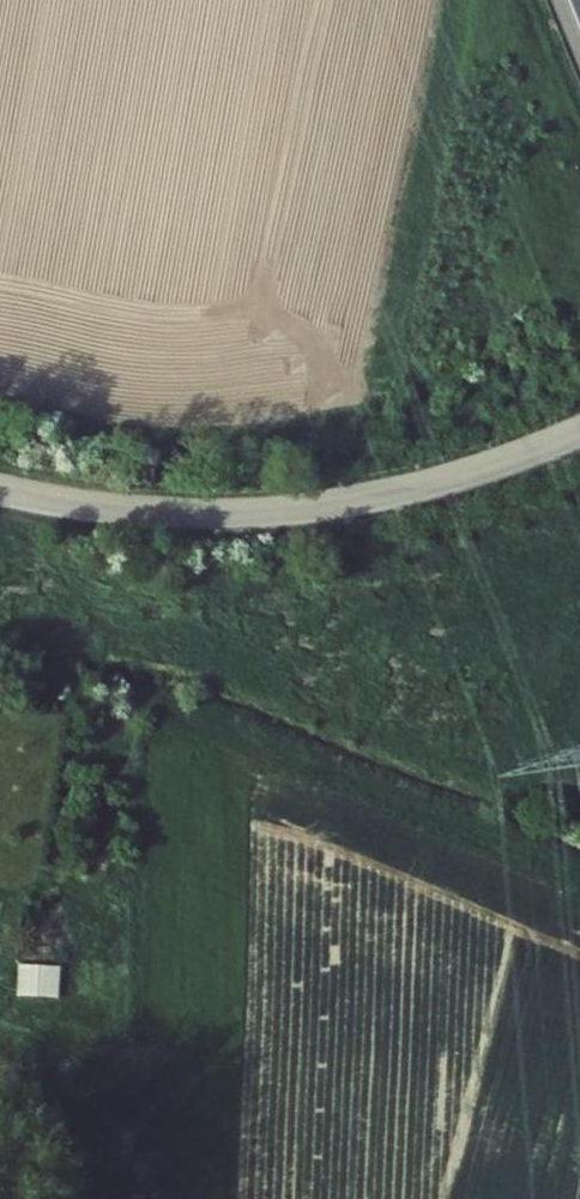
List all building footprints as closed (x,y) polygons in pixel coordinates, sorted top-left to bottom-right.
[(31,964),(30,994),(69,996),(69,965),(31,964)]
